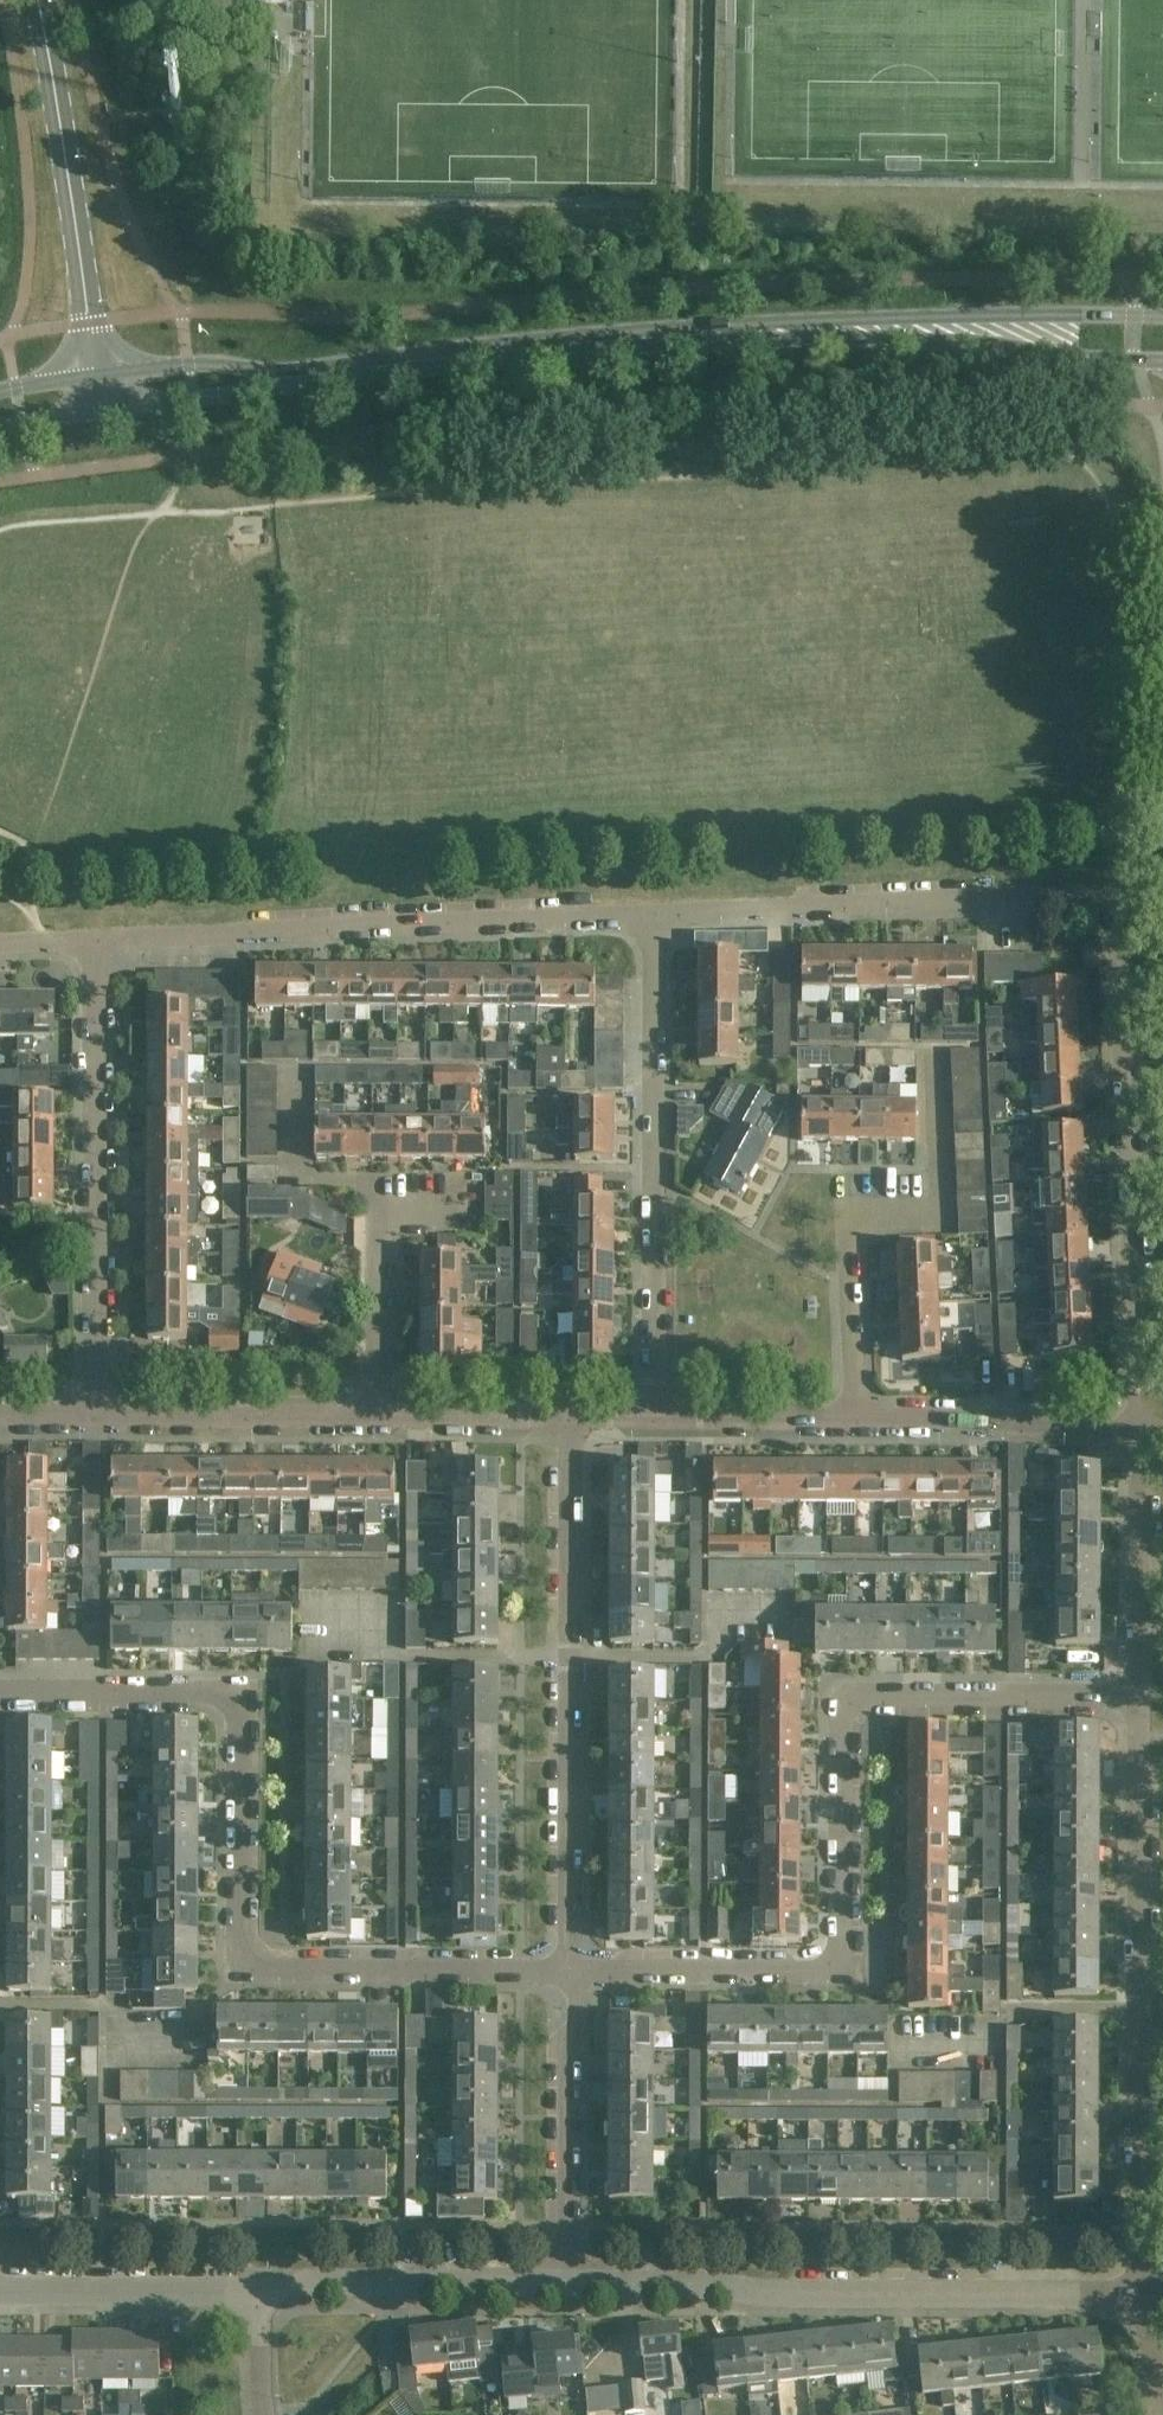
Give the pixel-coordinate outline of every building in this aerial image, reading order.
[(699,950),(699,979),(738,979),(738,951),(746,951),(746,933),(720,933),(720,950),(699,950)] [(943,951),(943,988),(944,988),(944,1006),(958,1006),(958,988),(971,988),(972,951),(972,944),(957,944),(957,951),(943,951)] [(830,988),(830,951),(802,951),(802,988),(830,988)] [(859,988),(859,951),(830,951),(830,988),(831,988),(831,1003),(845,1003),(845,988),(859,988)] [(859,988),(887,988),(887,951),(859,951),(859,988)] [(887,988),(887,1002),(915,1002),(915,988),(915,951),(887,951),(887,988)] [(943,951),(915,951),(915,988),(943,988),(943,951)] [(773,952),(773,979),(790,979),(790,952),(773,952)] [(999,984),(999,955),(984,955),(985,984),(999,984)] [(999,984),(1013,985),(1013,955),(999,955),(999,984)] [(1026,985),(1026,955),(1013,955),(1013,985),(1021,985),(1026,985)] [(1026,955),(1026,985),(1042,984),(1041,955),(1026,955)] [(285,1006),(285,968),(256,968),(256,1006),(285,1006)] [(285,1006),(313,1006),(313,969),(285,968),(285,1006)] [(341,1022),(341,969),(313,969),(313,1006),(326,1006),(326,1022),(341,1022)] [(369,969),(341,969),(341,1022),(357,1022),(357,1007),(369,1007),(369,969)] [(398,969),(369,969),(369,1007),(384,1007),(384,1025),(398,1025),(398,1007),(397,1007),(398,969)] [(397,1007),(398,1007),(425,1007),(426,969),(398,969),(397,1007)] [(454,969),(426,969),(425,1007),(441,1007),(440,1024),(453,1024),(454,969)] [(467,1007),(482,1007),(482,969),(454,969),(453,1024),(467,1024),(467,1007)] [(510,1025),(510,970),(482,969),(482,1007),(497,1007),(497,1025),(510,1025)] [(538,1008),(538,970),(510,970),(510,1025),(525,1025),(525,1008),(538,1008)] [(538,1008),(566,1008),(566,970),(538,970),(538,1008)] [(566,970),(566,1008),(594,1008),(594,1006),(594,992),(595,977),(595,970),(566,970)] [(154,1000),(169,1000),(169,972),(155,972),(154,1000)] [(184,1000),(183,972),(169,972),(169,1000),(184,1000)] [(196,1001),(198,1001),(198,972),(183,972),(184,1000),(196,1000),(196,1001)] [(212,1001),(212,972),(198,972),(198,1001),(212,1001)] [(226,1000),(226,972),(212,972),(212,1001),(224,1001),(224,1000),(226,1000)] [(226,972),(226,1000),(240,1000),(241,972),(226,972)] [(595,977),(594,992),(623,992),(623,977),(595,977)] [(738,979),(699,979),(699,1008),(737,1008),(737,994),(755,994),(755,979),(738,979)] [(790,1003),(790,979),(773,979),(772,1003),(790,1003)] [(1074,983),(1042,984),(1026,985),(1021,985),(1021,1002),(1036,1002),(1037,1028),(1076,1027),(1074,983)] [(623,1006),(623,992),(594,992),(594,1006),(623,1006)] [(18,1036),(19,1036),(19,995),(0,995),(0,1036),(18,1036)] [(18,1036),(18,1052),(34,1052),(34,1049),(34,1036),(51,1036),(55,1036),(55,996),(19,995),(19,1036),(18,1036)] [(196,1000),(184,1000),(169,1000),(154,1000),(150,1000),(150,1028),(188,1029),(188,1030),(193,1030),(194,1016),(196,1016),(196,1001),(196,1000)] [(224,1001),(224,1028),(240,1028),(240,1000),(226,1000),(224,1000),(224,1001)] [(623,1020),(623,1006),(594,1006),(594,1008),(594,1020),(623,1020)] [(737,1036),(737,1008),(699,1008),(699,1036),(737,1036)] [(984,1010),(986,1032),(1002,1031),(1001,1009),(984,1010)] [(773,1036),(790,1036),(790,1014),(773,1014),(773,1036)] [(594,1020),(594,1034),(623,1034),(623,1020),(594,1020)] [(808,1043),(831,1043),(830,1026),(808,1026),(808,1043)] [(853,1026),(830,1026),(831,1043),(853,1043),(853,1026)] [(865,1043),(887,1043),(887,1026),(865,1026),(865,1043)] [(887,1026),(887,1043),(909,1043),(909,1026),(887,1026)] [(921,1043),(942,1043),(943,1026),(921,1026),(921,1043)] [(966,1026),(943,1026),(942,1043),(966,1043),(966,1026)] [(1038,1057),(1077,1055),(1076,1027),(1037,1028),(1024,1028),(1025,1044),(1038,1044),(1038,1057)] [(188,1057),(188,1030),(188,1029),(150,1028),(150,1057),(188,1057)] [(224,1028),(224,1057),(240,1057),(240,1028),(224,1028)] [(1002,1031),(986,1032),(987,1055),(1004,1054),(1002,1031)] [(285,1044),(285,1061),(307,1061),(307,1044),(307,1033),(285,1033),(284,1044),(285,1044)] [(594,1034),(594,1048),(623,1047),(623,1034),(594,1034)] [(737,1036),(699,1036),(699,1065),(737,1065),(737,1036)] [(790,1059),(790,1036),(773,1036),(773,1059),(790,1059)] [(263,1061),(285,1061),(285,1044),(284,1044),(263,1044),(263,1061)] [(341,1061),(341,1045),(319,1044),(319,1061),(341,1061)] [(397,1061),(397,1045),(375,1044),(375,1061),(397,1061)] [(509,1045),(487,1044),(486,1061),(508,1062),(509,1045)] [(341,1045),(341,1061),(363,1061),(363,1045),(341,1045)] [(397,1045),(397,1061),(419,1062),(419,1045),(397,1045)] [(453,1062),(453,1045),(431,1045),(431,1062),(453,1062)] [(453,1045),(453,1062),(475,1062),(476,1045),(453,1045)] [(594,1048),(594,1061),(623,1061),(623,1047),(594,1048)] [(537,1090),(566,1090),(566,1074),(565,1074),(565,1048),(537,1048),(537,1090)] [(808,1067),(830,1067),(831,1051),(809,1050),(808,1067)] [(951,1051),(952,1066),(980,1065),(979,1050),(951,1051)] [(854,1051),(831,1051),(830,1067),(853,1067),(854,1051)] [(865,1068),(887,1068),(887,1051),(865,1051),(865,1068)] [(887,1051),(887,1068),(915,1069),(915,1052),(887,1051)] [(1038,1057),(1040,1084),(1040,1085),(1079,1083),(1077,1055),(1038,1057)] [(188,1085),(188,1057),(150,1057),(149,1085),(188,1085)] [(224,1057),(224,1085),(240,1085),(240,1057),(224,1057)] [(594,1061),(594,1075),(623,1075),(623,1061),(594,1061)] [(1021,1064),(987,1066),(987,1073),(988,1088),(1005,1087),(1005,1086),(1022,1085),(1021,1064)] [(952,1066),(952,1080),(981,1079),(980,1065),(952,1066)] [(48,1066),(17,1066),(17,1071),(19,1071),(19,1088),(48,1088),(48,1066)] [(248,1084),(277,1084),(277,1069),(248,1068),(248,1084)] [(315,1084),(345,1085),(345,1068),(315,1068),(315,1084)] [(345,1068),(345,1085),(373,1085),(373,1069),(345,1068)] [(373,1069),(373,1085),(401,1085),(401,1069),(373,1069)] [(401,1069),(401,1085),(422,1085),(422,1069),(401,1069)] [(457,1085),(457,1069),(434,1069),(434,1085),(456,1085),(457,1085)] [(480,1069),(457,1069),(457,1085),(456,1085),(456,1103),(457,1103),(456,1159),(485,1159),(485,1121),(470,1121),(470,1086),(480,1086),(480,1069)] [(0,1071),(0,1088),(19,1088),(19,1071),(17,1071),(0,1071)] [(531,1074),(508,1073),(508,1090),(531,1090),(531,1074)] [(566,1074),(566,1090),(586,1090),(586,1074),(566,1074)] [(623,1075),(594,1075),(594,1088),(623,1090),(623,1075)] [(952,1080),(953,1094),(981,1093),(981,1079),(952,1080)] [(729,1082),(727,1081),(710,1111),(733,1124),(705,1175),(739,1194),(769,1140),(767,1139),(783,1110),(768,1101),(770,1096),(749,1084),(729,1082)] [(1040,1085),(1040,1084),(1031,1084),(1032,1114),(1080,1112),(1079,1083),(1040,1085)] [(277,1084),(248,1084),(247,1099),(277,1099),(277,1084)] [(205,1085),(188,1085),(149,1085),(149,1113),(187,1113),(187,1100),(205,1100),(205,1085)] [(240,1108),(240,1085),(224,1085),(224,1108),(240,1108)] [(858,1140),(886,1141),(887,1086),(874,1086),(874,1102),(858,1102),(858,1140)] [(900,1086),(887,1086),(886,1141),(915,1141),(916,1103),(900,1102),(900,1086)] [(1005,1087),(988,1088),(989,1110),(989,1125),(1006,1124),(1006,1110),(1005,1087)] [(830,1102),(830,1140),(858,1140),(858,1102),(847,1102),(847,1092),(830,1092),(830,1102)] [(953,1094),(954,1108),(982,1107),(981,1093),(953,1094)] [(54,1124),(54,1095),(16,1095),(16,1110),(0,1110),(0,1124),(16,1125),(16,1124),(54,1124)] [(508,1130),(525,1130),(525,1108),(525,1102),(533,1102),(533,1096),(508,1096),(508,1108),(508,1130)] [(277,1099),(247,1099),(247,1113),(277,1114),(277,1099)] [(557,1130),(613,1131),(613,1102),(575,1101),(575,1116),(557,1116),(557,1130)] [(830,1140),(830,1102),(802,1101),(802,1140),(830,1140)] [(457,1103),(456,1103),(442,1103),(441,1113),(428,1113),(428,1121),(428,1159),(456,1159),(457,1103)] [(672,1135),(693,1136),(695,1106),(674,1105),(672,1135)] [(344,1120),(345,1120),(345,1106),(332,1106),(332,1120),(316,1120),(315,1158),(344,1158),(344,1120)] [(372,1121),(372,1158),(400,1159),(401,1106),(385,1106),(385,1121),(372,1121)] [(401,1106),(400,1159),(428,1159),(428,1121),(416,1121),(416,1106),(401,1106)] [(954,1108),(954,1122),(982,1121),(982,1107),(954,1108)] [(187,1113),(149,1113),(149,1141),(198,1141),(198,1142),(204,1142),(204,1127),(187,1127),(187,1113)] [(277,1114),(247,1113),(247,1128),(276,1128),(277,1114)] [(223,1141),(240,1141),(240,1120),(223,1120),(223,1141)] [(372,1121),(345,1120),(344,1120),(344,1158),(372,1158),(372,1121)] [(954,1122),(955,1137),(983,1135),(982,1121),(954,1122)] [(16,1125),(15,1152),(54,1152),(54,1124),(16,1124),(16,1125)] [(1025,1144),(1026,1158),(1082,1155),(1081,1127),(1042,1128),(1042,1143),(1025,1144)] [(276,1128),(247,1128),(247,1143),(276,1143),(276,1128)] [(525,1130),(508,1130),(508,1163),(533,1163),(533,1151),(525,1151),(525,1130)] [(613,1160),(613,1131),(557,1130),(557,1146),(575,1146),(575,1159),(613,1160)] [(955,1137),(955,1151),(984,1149),(983,1135),(955,1137)] [(991,1160),(1008,1159),(1008,1137),(991,1137),(991,1160)] [(198,1170),(198,1142),(198,1141),(149,1141),(149,1169),(198,1170)] [(240,1141),(223,1141),(223,1165),(240,1165),(240,1141)] [(276,1143),(247,1143),(247,1158),(276,1158),(276,1143)] [(955,1151),(956,1165),(984,1163),(984,1149),(955,1151)] [(15,1180),(54,1180),(54,1152),(15,1152),(0,1152),(0,1180),(15,1180)] [(1044,1186),(1083,1184),(1082,1155),(1026,1158),(1027,1171),(1044,1170),(1044,1186)] [(1009,1182),(1008,1159),(991,1160),(992,1182),(1009,1182)] [(956,1165),(957,1179),(985,1178),(984,1163),(956,1165)] [(277,1168),(276,1168),(247,1168),(247,1184),(277,1184),(277,1168)] [(149,1169),(149,1197),(187,1198),(187,1197),(198,1197),(198,1170),(149,1169)] [(485,1204),(513,1205),(513,1173),(495,1173),(495,1188),(485,1188),(485,1204)] [(521,1174),(520,1227),(538,1227),(538,1174),(521,1174)] [(223,1177),(223,1198),(240,1198),(240,1177),(223,1177)] [(575,1227),(613,1227),(614,1199),(603,1198),(603,1178),(575,1178),(575,1211),(551,1211),(551,1226),(575,1226),(575,1227)] [(957,1179),(957,1193),(985,1192),(985,1178),(957,1179)] [(15,1180),(0,1180),(0,1196),(15,1196),(15,1208),(54,1208),(54,1180),(15,1180)] [(1040,1201),(1032,1201),(1033,1215),(1085,1212),(1084,1202),(1092,1201),(1091,1184),(1083,1184),(1044,1186),(1040,1186),(1040,1201)] [(247,1190),(248,1220),(291,1220),(291,1218),(291,1190),(276,1190),(247,1190)] [(957,1193),(958,1207),(986,1206),(985,1192),(957,1193)] [(197,1226),(198,1197),(187,1197),(187,1198),(149,1197),(148,1226),(187,1226),(197,1226)] [(240,1221),(240,1198),(223,1198),(223,1221),(240,1221)] [(513,1205),(485,1204),(485,1221),(512,1221),(513,1205)] [(958,1207),(958,1221),(987,1220),(986,1206),(958,1207)] [(1086,1240),(1085,1212),(1033,1215),(1033,1225),(1046,1224),(1047,1242),(1086,1240)] [(1011,1215),(994,1216),(995,1238),(1012,1238),(1011,1215)] [(987,1234),(987,1220),(958,1221),(959,1236),(987,1234)] [(187,1226),(148,1226),(148,1254),(198,1254),(200,1254),(200,1241),(187,1241),(187,1226)] [(538,1227),(520,1227),(520,1255),(538,1255),(538,1227)] [(613,1255),(613,1227),(575,1227),(575,1255),(613,1255)] [(223,1254),(240,1254),(240,1233),(223,1232),(223,1254)] [(1047,1242),(1034,1242),(1035,1271),(1048,1270),(1087,1268),(1086,1240),(1047,1242)] [(897,1249),(898,1277),(952,1274),(951,1259),(935,1260),(934,1247),(897,1249)] [(995,1250),(997,1272),(1013,1272),(1012,1249),(995,1250)] [(421,1254),(421,1283),(476,1283),(496,1283),(496,1284),(513,1284),(513,1250),(496,1250),(496,1267),(460,1267),(460,1254),(421,1254)] [(972,1273),(989,1273),(988,1251),(971,1251),(972,1273)] [(148,1254),(148,1282),(186,1282),(186,1268),(198,1268),(198,1254),(148,1254)] [(239,1277),(240,1254),(223,1254),(222,1277),(239,1277)] [(538,1255),(520,1255),(520,1283),(538,1283),(538,1255)] [(613,1284),(613,1255),(575,1255),(575,1268),(564,1268),(564,1282),(564,1283),(613,1284)] [(1088,1296),(1087,1268),(1048,1270),(1049,1297),(1088,1296)] [(332,1284),(296,1271),(293,1281),(276,1275),(265,1310),(283,1316),(288,1304),(321,1316),(332,1284)] [(1013,1272),(997,1272),(998,1294),(1014,1294),(1013,1272)] [(990,1295),(989,1273),(972,1273),(973,1296),(990,1295)] [(898,1277),(899,1304),(937,1303),(936,1289),(953,1288),(952,1274),(898,1277)] [(186,1282),(148,1282),(148,1310),(186,1310),(186,1282)] [(574,1311),(613,1312),(613,1284),(564,1283),(564,1282),(556,1282),(556,1295),(574,1295),(574,1311)] [(417,1300),(417,1308),(420,1311),(421,1311),(459,1311),(459,1296),(476,1296),(476,1283),(421,1283),(421,1298),(420,1298),(417,1300)] [(538,1305),(538,1283),(520,1283),(520,1306),(538,1305)] [(513,1306),(513,1284),(496,1284),(496,1306),(513,1306)] [(223,1289),(223,1310),(239,1311),(240,1289),(223,1289)] [(1089,1324),(1088,1296),(1049,1297),(1050,1311),(1033,1312),(1034,1326),(1050,1325),(1050,1326),(1089,1324)] [(938,1329),(937,1303),(899,1304),(900,1333),(938,1331),(938,1329)] [(975,1332),(992,1332),(991,1306),(974,1307),(975,1332)] [(998,1306),(999,1332),(1017,1331),(1016,1306),(998,1306)] [(496,1340),(513,1340),(513,1309),(496,1309),(496,1340)] [(8,1329),(0,1310),(0,1332),(8,1329)] [(148,1310),(148,1339),(186,1339),(186,1324),(200,1324),(200,1310),(186,1310),(148,1310)] [(239,1334),(239,1311),(223,1310),(223,1329),(210,1329),(210,1351),(238,1351),(238,1334),(239,1334)] [(459,1311),(421,1311),(421,1339),(482,1340),(482,1324),(459,1324),(459,1311)] [(613,1312),(574,1311),(574,1339),(612,1340),(613,1312)] [(521,1317),(520,1339),(538,1339),(538,1318),(521,1317)] [(1089,1324),(1050,1326),(1052,1355),(1091,1353),(1089,1324)] [(954,1329),(938,1329),(938,1331),(900,1333),(901,1362),(939,1360),(939,1359),(955,1358),(954,1329)] [(1017,1356),(1017,1331),(999,1332),(1000,1357),(1017,1356)] [(993,1357),(992,1332),(975,1332),(975,1358),(993,1357)] [(48,1338),(5,1338),(5,1363),(48,1363),(48,1338)] [(482,1340),(421,1339),(421,1368),(459,1368),(459,1354),(482,1355),(482,1340)] [(538,1368),(538,1339),(520,1339),(520,1368),(538,1368)] [(560,1341),(560,1378),(598,1378),(598,1368),(612,1369),(612,1340),(574,1339),(574,1341),(560,1341)] [(513,1340),(496,1340),(496,1368),(513,1368),(513,1340)] [(83,1442),(82,1489),(100,1489),(100,1462),(101,1443),(83,1442)] [(9,1460),(8,1489),(48,1489),(48,1490),(66,1490),(66,1474),(48,1474),(48,1460),(9,1460)] [(141,1537),(141,1500),(141,1462),(112,1462),(112,1500),(126,1500),(126,1537),(107,1537),(107,1553),(141,1554),(141,1537)] [(141,1500),(169,1500),(169,1462),(141,1462),(141,1500)] [(169,1462),(169,1500),(183,1500),(183,1517),(197,1517),(197,1462),(169,1462)] [(224,1462),(197,1462),(197,1517),(210,1517),(211,1500),(224,1500),(224,1462)] [(253,1462),(224,1462),(224,1500),(240,1500),(240,1516),(254,1517),(254,1501),(253,1501),(253,1462)] [(253,1462),(253,1501),(254,1501),(254,1517),(269,1517),(269,1501),(281,1501),(281,1462),(253,1462)] [(309,1463),(281,1462),(281,1501),(309,1501),(309,1463)] [(309,1501),(337,1501),(337,1463),(309,1463),(309,1501)] [(365,1511),(365,1463),(337,1463),(337,1501),(337,1513),(354,1513),(354,1511),(365,1511)] [(365,1463),(365,1511),(365,1525),(382,1525),(382,1501),(394,1501),(394,1463),(365,1463)] [(407,1494),(418,1494),(418,1493),(426,1493),(425,1464),(407,1463),(407,1494)] [(454,1494),(498,1494),(498,1463),(454,1463),(454,1494)] [(611,1463),(611,1494),(654,1494),(654,1477),(672,1477),(672,1464),(611,1463)] [(686,1495),(690,1494),(701,1494),(701,1464),(686,1464),(686,1495)] [(709,1468),(709,1501),(713,1501),(713,1502),(742,1503),(742,1464),(713,1464),(713,1468),(709,1468)] [(742,1464),(742,1503),(753,1503),(753,1511),(770,1511),(770,1503),(770,1464),(742,1464)] [(798,1503),(798,1464),(770,1464),(770,1503),(798,1503)] [(826,1503),(826,1464),(798,1464),(798,1503),(826,1503)] [(854,1503),(854,1464),(826,1464),(826,1503),(854,1503)] [(882,1503),(882,1464),(854,1464),(854,1503),(882,1503)] [(911,1464),(882,1464),(882,1503),(899,1503),(899,1519),(912,1519),(912,1503),(910,1503),(911,1464)] [(939,1503),(939,1465),(911,1464),(910,1503),(912,1503),(939,1503)] [(1008,1464),(1008,1495),(1021,1495),(1021,1496),(1026,1496),(1026,1464),(1008,1464)] [(939,1465),(939,1503),(967,1503),(967,1465),(939,1465)] [(967,1503),(967,1511),(996,1511),(996,1503),(996,1465),(967,1465),(967,1503)] [(1055,1496),(1099,1496),(1099,1465),(1055,1465),(1055,1496)] [(48,1518),(48,1490),(48,1489),(8,1489),(8,1517),(48,1518)] [(100,1489),(82,1489),(82,1518),(100,1518),(100,1489)] [(407,1523),(418,1523),(418,1494),(407,1494),(407,1523)] [(454,1523),(498,1523),(498,1494),(454,1494),(454,1523)] [(611,1524),(654,1524),(654,1494),(611,1494),(611,1524)] [(690,1524),(701,1524),(701,1494),(690,1494),(690,1524)] [(1020,1525),(1021,1496),(1021,1495),(1008,1495),(1008,1525),(1020,1525)] [(1099,1496),(1055,1496),(1055,1526),(1099,1526),(1099,1496)] [(47,1546),(48,1518),(8,1517),(8,1545),(47,1546)] [(100,1518),(82,1518),(82,1546),(100,1546),(100,1518)] [(406,1553),(418,1553),(418,1523),(407,1523),(406,1553)] [(454,1553),(498,1554),(498,1523),(454,1523),(454,1541),(442,1541),(442,1553),(454,1553)] [(611,1554),(654,1554),(654,1524),(611,1524),(611,1554)] [(690,1554),(701,1554),(701,1524),(690,1524),(690,1554)] [(1020,1555),(1020,1525),(1008,1525),(1008,1555),(1020,1555)] [(1099,1526),(1055,1526),(1055,1555),(1099,1555),(1099,1526)] [(967,1539),(967,1556),(989,1557),(1000,1557),(1000,1534),(967,1534),(967,1539)] [(141,1554),(169,1554),(169,1537),(141,1537),(141,1554)] [(169,1537),(169,1554),(197,1554),(197,1537),(169,1537)] [(197,1537),(197,1554),(219,1554),(219,1537),(197,1537)] [(230,1553),(253,1554),(253,1537),(230,1537),(230,1553)] [(275,1537),(253,1537),(253,1554),(275,1554),(275,1537)] [(286,1554),(309,1554),(309,1537),(287,1537),(286,1554)] [(309,1537),(309,1554),(331,1555),(332,1537),(309,1537)] [(343,1555),(365,1555),(365,1538),(343,1538),(343,1555)] [(365,1538),(365,1555),(388,1555),(388,1538),(365,1538)] [(741,1555),(741,1538),(709,1538),(708,1555),(741,1555)] [(741,1538),(741,1555),(770,1555),(770,1538),(741,1538)] [(776,1556),(798,1556),(798,1539),(776,1539),(776,1556)] [(821,1539),(798,1539),(798,1556),(820,1556),(821,1539)] [(854,1556),(854,1539),(832,1539),(832,1555),(854,1556)] [(854,1539),(854,1556),(877,1556),(877,1539),(854,1539)] [(888,1556),(910,1556),(910,1539),(888,1539),(888,1556)] [(910,1539),(910,1556),(933,1556),(933,1539),(910,1539)] [(944,1556),(966,1556),(967,1539),(944,1539),(944,1556)] [(47,1546),(8,1545),(8,1573),(47,1574),(47,1559),(63,1559),(63,1545),(47,1546)] [(100,1546),(82,1546),(82,1574),(100,1574),(100,1546)] [(418,1582),(418,1553),(406,1553),(406,1582),(418,1582)] [(498,1583),(498,1554),(454,1553),(454,1572),(442,1572),(442,1583),(454,1583),(498,1583)] [(611,1583),(654,1583),(654,1554),(611,1554),(611,1583)] [(690,1584),(701,1584),(701,1554),(690,1554),(690,1584)] [(1008,1586),(1020,1586),(1020,1555),(1008,1555),(1008,1586)] [(1099,1555),(1055,1555),(1055,1585),(1099,1585),(1099,1555)] [(112,1573),(141,1573),(141,1561),(112,1561),(112,1573)] [(141,1561),(141,1573),(171,1573),(171,1561),(141,1561)] [(201,1573),(201,1561),(171,1561),(171,1573),(201,1573)] [(230,1561),(201,1561),(201,1573),(230,1573),(230,1561)] [(261,1573),(261,1561),(230,1561),(230,1573),(261,1573)] [(299,1562),(261,1561),(261,1573),(299,1574),(299,1562)] [(314,1589),(314,1562),(300,1562),(299,1589),(314,1589)] [(314,1562),(314,1589),(328,1589),(328,1562),(314,1562)] [(342,1589),(342,1562),(328,1562),(328,1589),(342,1589)] [(356,1590),(356,1562),(342,1562),(342,1589),(356,1590)] [(370,1590),(370,1562),(356,1562),(356,1590),(370,1590)] [(384,1590),(384,1562),(370,1562),(370,1590),(384,1590)] [(399,1562),(384,1562),(384,1590),(398,1590),(399,1562)] [(723,1591),(723,1563),(709,1563),(709,1591),(723,1591)] [(737,1591),(737,1563),(723,1563),(723,1591),(737,1591)] [(751,1591),(751,1563),(737,1563),(737,1591),(751,1591)] [(765,1591),(765,1563),(751,1563),(751,1591),(765,1591)] [(779,1591),(779,1563),(765,1563),(765,1591),(779,1591)] [(794,1574),(794,1563),(779,1563),(779,1591),(794,1591),(794,1574)] [(816,1563),(816,1574),(846,1575),(846,1563),(816,1563)] [(846,1575),(875,1575),(875,1563),(846,1563),(846,1575)] [(875,1575),(905,1575),(905,1563),(875,1563),(875,1575)] [(905,1575),(935,1575),(934,1564),(905,1563),(905,1575)] [(935,1575),(965,1575),(965,1564),(934,1564),(935,1575)] [(965,1564),(965,1575),(996,1575),(996,1564),(965,1564)] [(47,1602),(47,1574),(8,1573),(8,1602),(47,1602)] [(100,1574),(82,1574),(82,1602),(100,1602),(100,1574)] [(418,1612),(418,1582),(406,1582),(406,1612),(418,1612)] [(498,1613),(498,1583),(454,1583),(454,1612),(454,1613),(498,1613)] [(611,1583),(611,1613),(654,1613),(654,1583),(611,1583)] [(690,1613),(701,1613),(701,1584),(690,1584),(690,1613)] [(1099,1585),(1055,1585),(1055,1615),(1099,1615),(1099,1585)] [(1008,1614),(1020,1614),(1020,1586),(1008,1586),(1008,1614)] [(965,1591),(965,1611),(965,1653),(996,1653),(996,1611),(979,1611),(979,1591),(965,1591)] [(261,1608),(261,1650),(291,1650),(291,1608),(275,1608),(275,1595),(262,1595),(262,1608),(261,1608)] [(16,1630),(31,1630),(47,1630),(47,1615),(59,1615),(59,1602),(47,1602),(8,1602),(8,1616),(4,1617),(4,1629),(8,1630),(16,1630)] [(82,1632),(83,1632),(99,1632),(100,1602),(82,1602),(82,1632)] [(845,1611),(845,1653),(875,1653),(875,1611),(859,1611),(859,1603),(845,1603),(845,1611)] [(141,1649),(141,1607),(110,1607),(110,1649),(141,1649)] [(171,1650),(171,1607),(141,1607),(141,1649),(171,1650)] [(200,1608),(171,1607),(171,1650),(200,1650),(200,1608)] [(200,1650),(230,1650),(230,1608),(200,1608),(200,1650)] [(261,1650),(261,1608),(230,1608),(230,1650),(261,1650)] [(845,1653),(845,1611),(815,1611),(815,1653),(845,1653)] [(905,1611),(875,1611),(875,1653),(905,1653),(905,1611)] [(935,1611),(905,1611),(905,1653),(935,1653),(935,1611)] [(965,1611),(935,1611),(935,1653),(965,1653),(965,1611)] [(406,1612),(406,1631),(425,1631),(425,1613),(418,1613),(418,1612),(406,1612)] [(454,1613),(454,1643),(498,1643),(498,1613),(454,1613)] [(611,1613),(611,1644),(653,1644),(653,1627),(654,1625),(664,1625),(664,1613),(654,1613),(611,1613)] [(701,1613),(690,1613),(690,1614),(674,1614),(674,1629),(690,1629),(691,1644),(701,1645),(701,1613)] [(1020,1614),(1008,1614),(1008,1645),(1025,1645),(1025,1615),(1020,1615),(1020,1614)] [(1099,1615),(1055,1615),(1055,1669),(1086,1669),(1086,1646),(1099,1646),(1099,1615)] [(31,1661),(31,1630),(16,1630),(16,1661),(31,1661)] [(47,1630),(31,1630),(31,1661),(50,1660),(50,1630),(47,1630)] [(50,1630),(50,1660),(66,1660),(66,1631),(50,1630)] [(66,1631),(66,1660),(83,1660),(83,1632),(82,1632),(66,1631)] [(99,1632),(83,1632),(83,1660),(99,1660),(99,1632)] [(762,1687),(800,1687),(800,1658),(787,1658),(787,1644),(742,1644),(742,1659),(762,1659),(762,1687)] [(307,1668),(307,1699),(349,1699),(349,1682),(361,1682),(361,1665),(349,1665),(350,1668),(307,1668)] [(387,1699),(399,1699),(399,1665),(387,1665),(387,1699)] [(709,1687),(725,1687),(725,1665),(708,1665),(709,1687)] [(454,1699),(497,1699),(497,1669),(454,1669),(454,1699)] [(610,1700),(653,1700),(653,1669),(610,1669),(610,1700)] [(406,1699),(417,1699),(417,1670),(406,1670),(406,1699)] [(690,1700),(701,1700),(701,1671),(690,1671),(690,1700)] [(726,1710),(725,1687),(709,1687),(709,1710),(726,1710)] [(800,1687),(762,1687),(762,1715),(800,1715),(800,1687)] [(307,1699),(307,1728),(349,1728),(349,1699),(307,1699)] [(387,1729),(399,1729),(399,1699),(387,1699),(387,1729)] [(406,1699),(406,1729),(417,1729),(417,1699),(406,1699)] [(454,1729),(497,1729),(497,1699),(454,1699),(454,1729)] [(610,1730),(653,1730),(653,1700),(610,1700),(610,1730)] [(690,1730),(701,1730),(701,1700),(690,1700),(690,1730)] [(748,1731),(748,1743),(762,1743),(800,1743),(800,1715),(762,1715),(762,1731),(748,1731)] [(9,1721),(9,1752),(52,1752),(52,1733),(67,1733),(67,1721),(9,1721)] [(156,1752),(199,1752),(199,1721),(156,1721),(156,1752)] [(708,1743),(726,1743),(726,1722),(709,1721),(708,1743)] [(79,1722),(80,1752),(99,1752),(99,1722),(79,1722)] [(106,1722),(106,1752),(118,1752),(118,1753),(127,1753),(128,1723),(106,1722)] [(947,1753),(947,1755),(983,1755),(983,1754),(1000,1754),(1000,1726),(983,1726),(983,1741),(948,1741),(948,1725),(910,1724),(909,1753),(947,1753)] [(1056,1725),(1055,1756),(1098,1756),(1098,1725),(1056,1725)] [(1008,1726),(1008,1756),(1019,1756),(1019,1757),(1024,1757),(1024,1727),(1008,1726)] [(349,1728),(307,1728),(307,1759),(349,1759),(349,1728)] [(387,1759),(398,1759),(399,1729),(387,1729),(387,1759)] [(417,1729),(406,1729),(406,1759),(417,1759),(417,1729)] [(454,1760),(497,1760),(497,1729),(454,1729),(454,1760)] [(610,1760),(653,1760),(653,1730),(610,1730),(610,1760)] [(690,1760),(701,1760),(701,1730),(690,1730),(690,1760)] [(725,1766),(726,1743),(708,1743),(708,1766),(725,1766)] [(761,1771),(800,1771),(800,1743),(761,1743),(761,1771)] [(9,1781),(52,1781),(52,1752),(9,1752),(9,1781)] [(99,1781),(99,1752),(80,1752),(80,1783),(88,1783),(88,1781),(99,1781)] [(118,1781),(118,1753),(118,1752),(106,1752),(106,1781),(118,1781)] [(199,1782),(199,1752),(156,1752),(156,1782),(199,1782)] [(909,1753),(909,1782),(947,1782),(947,1755),(947,1753),(909,1753)] [(1000,1777),(1000,1754),(983,1754),(983,1755),(982,1777),(1000,1777)] [(1019,1786),(1019,1757),(1019,1756),(1008,1756),(1008,1786),(1019,1786)] [(1055,1756),(1055,1786),(1098,1786),(1098,1756),(1055,1756)] [(349,1759),(307,1759),(307,1789),(349,1789),(349,1759)] [(387,1789),(398,1789),(398,1759),(387,1759),(387,1789)] [(417,1759),(406,1759),(406,1789),(417,1789),(417,1759)] [(446,1789),(446,1790),(454,1790),(454,1789),(497,1789),(497,1760),(454,1760),(454,1778),(446,1778),(446,1789)] [(610,1790),(653,1790),(653,1760),(610,1760),(610,1790)] [(690,1760),(689,1790),(701,1790),(701,1760),(690,1760)] [(800,1771),(761,1771),(761,1799),(800,1800),(800,1771)] [(708,1799),(725,1799),(726,1778),(709,1778),(708,1799)] [(9,1811),(52,1811),(52,1781),(9,1781),(9,1811)] [(88,1812),(99,1812),(99,1781),(88,1781),(88,1783),(88,1812)] [(106,1812),(118,1812),(118,1781),(106,1781),(106,1812)] [(156,1812),(199,1812),(199,1782),(156,1782),(156,1812)] [(947,1782),(909,1782),(909,1809),(947,1809),(947,1782)] [(1008,1816),(1019,1816),(1019,1786),(1008,1786),(1008,1816)] [(1098,1786),(1055,1786),(1055,1816),(1098,1816),(1098,1786)] [(349,1789),(307,1789),(307,1819),(349,1819),(349,1789)] [(387,1819),(398,1819),(398,1789),(387,1789),(387,1819)] [(417,1789),(406,1789),(406,1819),(417,1819),(417,1789)] [(454,1819),(497,1820),(497,1789),(454,1789),(454,1790),(454,1819)] [(983,1809),(1000,1809),(1000,1789),(983,1789),(983,1809)] [(610,1820),(653,1820),(653,1790),(610,1790),(610,1820)] [(701,1790),(689,1790),(689,1820),(700,1820),(701,1790)] [(725,1799),(708,1799),(708,1822),(725,1823),(725,1799)] [(800,1800),(761,1799),(761,1828),(800,1828),(800,1800)] [(947,1809),(909,1809),(909,1837),(947,1837),(947,1809)] [(1000,1809),(983,1809),(983,1837),(1000,1837),(1000,1809)] [(9,1841),(52,1841),(52,1811),(9,1811),(9,1841)] [(88,1841),(99,1841),(99,1812),(88,1812),(88,1841)] [(118,1841),(118,1812),(106,1812),(106,1841),(118,1841)] [(198,1841),(199,1812),(156,1812),(156,1841),(198,1841)] [(1008,1846),(1018,1846),(1019,1816),(1008,1816),(1008,1846)] [(1098,1816),(1055,1816),(1055,1846),(1098,1846),(1098,1816)] [(349,1819),(307,1819),(307,1849),(349,1849),(349,1819)] [(387,1849),(398,1849),(398,1819),(387,1819),(387,1849)] [(417,1819),(406,1819),(406,1849),(417,1849),(417,1819)] [(454,1849),(497,1849),(497,1820),(454,1819),(454,1849)] [(610,1850),(653,1850),(653,1820),(610,1820),(610,1850)] [(700,1820),(689,1820),(689,1850),(700,1850),(700,1820)] [(800,1856),(800,1828),(761,1828),(761,1842),(744,1842),(744,1857),(761,1857),(761,1856),(800,1856)] [(708,1834),(708,1856),(726,1856),(726,1834),(708,1834)] [(947,1837),(909,1837),(909,1866),(947,1866),(947,1837)] [(983,1866),(999,1866),(1000,1837),(983,1837),(983,1866)] [(8,1871),(52,1871),(52,1841),(9,1841),(8,1871)] [(99,1871),(99,1841),(88,1841),(88,1871),(99,1871)] [(106,1871),(118,1872),(118,1841),(106,1841),(106,1871)] [(156,1872),(198,1872),(198,1841),(156,1841),(156,1872)] [(1007,1875),(1018,1875),(1018,1846),(1008,1846),(1007,1875)] [(1098,1846),(1055,1846),(1055,1876),(1098,1876),(1098,1846)] [(349,1849),(307,1849),(307,1879),(349,1879),(349,1849)] [(387,1879),(398,1879),(398,1849),(387,1849),(387,1879)] [(417,1849),(406,1849),(406,1879),(417,1879),(417,1849)] [(453,1879),(497,1879),(497,1849),(454,1849),(453,1879)] [(610,1880),(653,1880),(653,1850),(610,1850),(610,1880)] [(700,1850),(689,1850),(689,1880),(700,1880),(700,1850)] [(708,1876),(708,1878),(725,1878),(725,1867),(726,1856),(708,1856),(708,1876)] [(744,1857),(744,1884),(761,1884),(800,1884),(800,1856),(761,1856),(761,1857),(744,1857)] [(947,1866),(909,1866),(909,1893),(947,1894),(947,1866)] [(999,1890),(999,1866),(983,1866),(983,1889),(999,1890)] [(8,1901),(52,1901),(52,1871),(8,1871),(8,1901)] [(88,1901),(99,1901),(99,1871),(88,1871),(88,1901)] [(106,1901),(118,1901),(118,1872),(106,1871),(106,1901)] [(156,1901),(198,1901),(198,1872),(156,1872),(156,1901)] [(1007,1905),(1018,1905),(1018,1875),(1007,1875),(1007,1905)] [(1098,1876),(1055,1876),(1055,1906),(1098,1906),(1098,1876)] [(349,1879),(307,1879),(307,1908),(349,1908),(349,1879)] [(387,1908),(398,1908),(398,1879),(387,1879),(387,1908)] [(417,1879),(406,1879),(406,1908),(417,1908),(417,1879)] [(453,1908),(497,1908),(497,1879),(453,1879),(453,1908)] [(610,1909),(653,1910),(653,1880),(610,1880),(610,1909)] [(700,1880),(689,1880),(689,1910),(700,1910),(700,1880)] [(708,1883),(708,1912),(725,1912),(725,1883),(708,1883)] [(800,1884),(761,1884),(761,1912),(800,1912),(800,1884)] [(947,1894),(909,1893),(908,1923),(947,1923),(947,1922),(963,1923),(963,1909),(947,1909),(947,1894)] [(8,1901),(8,1930),(52,1930),(61,1930),(61,1913),(52,1913),(52,1901),(8,1901)] [(88,1931),(99,1931),(99,1901),(88,1901),(88,1931)] [(106,1931),(117,1931),(118,1901),(106,1901),(106,1931)] [(198,1931),(198,1901),(156,1901),(156,1919),(136,1919),(136,1932),(156,1932),(156,1931),(198,1931)] [(983,1901),(983,1923),(999,1923),(1000,1901),(983,1901)] [(1007,1905),(1007,1935),(1018,1935),(1018,1905),(1007,1905)] [(1098,1906),(1055,1906),(1055,1935),(1098,1936),(1098,1906)] [(307,1908),(307,1939),(349,1939),(349,1922),(363,1922),(363,1909),(349,1909),(349,1908),(307,1908)] [(398,1908),(387,1908),(387,1940),(398,1940),(398,1908)] [(417,1940),(417,1908),(406,1908),(406,1940),(417,1940)] [(497,1910),(497,1908),(453,1908),(453,1926),(446,1926),(446,1939),(497,1940),(497,1926),(501,1926),(501,1910),(497,1910)] [(653,1910),(610,1909),(610,1940),(653,1940),(653,1910)] [(700,1941),(700,1910),(689,1910),(689,1941),(700,1941)] [(725,1941),(725,1912),(708,1912),(708,1941),(725,1941)] [(800,1912),(761,1912),(761,1941),(800,1941),(800,1912)] [(908,1923),(908,1950),(947,1950),(947,1937),(963,1937),(963,1923),(947,1922),(947,1923),(908,1923)] [(999,1923),(983,1923),(983,1945),(999,1945),(999,1923)] [(8,1961),(52,1961),(52,1930),(8,1930),(8,1961)] [(99,1961),(99,1931),(88,1931),(88,1961),(99,1961)] [(106,1961),(117,1961),(117,1931),(106,1931),(106,1961)] [(155,1961),(198,1961),(198,1931),(156,1931),(156,1932),(155,1961)] [(1007,1965),(1018,1965),(1018,1935),(1007,1935),(1007,1965)] [(1041,1953),(1041,1965),(1055,1965),(1098,1965),(1098,1936),(1055,1935),(1055,1953),(1041,1953)] [(947,1950),(908,1950),(908,1978),(964,1978),(964,1967),(947,1967),(947,1950)] [(982,1978),(999,1978),(999,1957),(983,1957),(982,1978)] [(52,1961),(8,1961),(8,1992),(52,1992),(52,1961)] [(99,1992),(99,1961),(88,1961),(88,1992),(99,1992)] [(117,1961),(106,1961),(106,1995),(125,1995),(125,1961),(117,1961)] [(143,1961),(142,1992),(155,1993),(155,1997),(155,2009),(186,2009),(186,1997),(186,1993),(198,1993),(198,1961),(155,1961),(143,1961)] [(1022,1965),(1018,1965),(1007,1965),(1007,2000),(1023,2000),(1022,1965)] [(1098,1965),(1055,1965),(1055,1996),(1098,1996),(1098,1965)] [(964,1978),(908,1978),(908,2007),(946,2007),(946,1992),(982,1992),(983,2014),(999,2014),(999,1978),(982,1978),(964,1978)] [(440,2017),(441,1990),(423,1990),(423,2017),(440,2017)] [(248,2052),(248,2009),(218,2009),(218,2021),(211,2021),(210,2052),(210,2060),(220,2060),(219,2052),(248,2052)] [(278,2052),(278,2010),(248,2009),(248,2052),(278,2052)] [(609,2017),(609,2049),(652,2049),(652,2034),(685,2034),(685,2051),(688,2051),(688,2049),(700,2049),(700,2012),(685,2012),(685,2019),(652,2019),(652,2018),(637,2017),(637,2009),(610,2009),(610,2017),(609,2017)] [(308,2010),(278,2010),(278,2052),(307,2052),(308,2010)] [(337,2052),(337,2010),(308,2010),(307,2052),(337,2052)] [(367,2052),(367,2010),(337,2010),(337,2052),(367,2052)] [(367,2010),(367,2052),(398,2052),(399,2010),(367,2010)] [(707,2053),(739,2053),(739,2011),(707,2011),(707,2053)] [(769,2054),(769,2011),(739,2011),(739,2053),(769,2054)] [(799,2054),(799,2012),(769,2011),(769,2054),(785,2054),(785,2066),(798,2066),(798,2054),(799,2054)] [(799,2054),(828,2054),(828,2012),(799,2012),(799,2054)] [(858,2054),(858,2012),(828,2012),(828,2054),(858,2054)] [(889,2012),(858,2012),(858,2054),(889,2054),(889,2012)] [(8,2017),(8,2048),(51,2048),(51,2030),(64,2030),(64,2013),(51,2013),(51,2017),(8,2017)] [(418,2049),(418,2050),(424,2050),(424,2017),(406,2017),(406,2049),(418,2049)] [(87,2018),(87,2048),(99,2048),(99,2018),(87,2018)] [(454,2049),(497,2049),(497,2019),(454,2018),(454,2049)] [(1055,2050),(1098,2051),(1098,2020),(1055,2020),(1055,2050)] [(1007,2050),(1020,2050),(1020,2027),(1007,2027),(1007,2050)] [(8,2078),(51,2078),(51,2048),(8,2048),(8,2078)] [(99,2078),(99,2048),(87,2048),(81,2048),(81,2078),(87,2078),(99,2078)] [(417,2079),(418,2050),(418,2049),(406,2049),(405,2079),(417,2079)] [(454,2049),(454,2079),(497,2079),(497,2049),(454,2049)] [(652,2079),(652,2049),(609,2049),(609,2079),(652,2079)] [(688,2079),(700,2079),(700,2049),(688,2049),(688,2051),(688,2079)] [(1020,2050),(1007,2050),(1007,2080),(1018,2080),(1018,2052),(1020,2052),(1020,2050)] [(1055,2050),(1055,2080),(1098,2081),(1098,2051),(1055,2050)] [(120,2100),(135,2100),(135,2072),(120,2072),(120,2100)] [(135,2072),(135,2100),(149,2101),(149,2072),(135,2072)] [(149,2072),(149,2101),(163,2101),(163,2072),(149,2072)] [(177,2101),(177,2072),(163,2072),(163,2101),(177,2101)] [(191,2101),(192,2072),(177,2072),(177,2101),(191,2101)] [(192,2072),(191,2101),(206,2101),(206,2072),(192,2072)] [(899,2102),(913,2102),(914,2073),(899,2073),(899,2102)] [(914,2073),(913,2102),(927,2102),(928,2073),(914,2073)] [(927,2102),(940,2103),(941,2103),(942,2073),(928,2073),(927,2102)] [(940,2103),(941,2110),(955,2111),(956,2074),(942,2073),(941,2103),(940,2103)] [(955,2111),(959,2111),(970,2111),(971,2074),(956,2074),(955,2111)] [(996,2074),(980,2074),(980,2103),(996,2103),(996,2074)] [(51,2107),(51,2078),(8,2078),(8,2107),(51,2107)] [(87,2107),(99,2107),(99,2078),(87,2078),(87,2107)] [(497,2079),(454,2079),(454,2109),(497,2109),(497,2079)] [(609,2108),(652,2109),(652,2079),(609,2079),(609,2108)] [(688,2109),(700,2109),(700,2079),(688,2079),(688,2109)] [(1018,2080),(1007,2080),(1006,2112),(1018,2112),(1018,2080)] [(1055,2110),(1098,2110),(1098,2081),(1055,2080),(1055,2110)] [(248,2101),(248,2089),(217,2089),(217,2101),(248,2101)] [(278,2101),(278,2089),(248,2089),(248,2101),(278,2101)] [(307,2089),(278,2089),(278,2101),(307,2101),(307,2089)] [(337,2101),(337,2089),(307,2089),(307,2101),(337,2101)] [(367,2101),(367,2090),(337,2089),(337,2101),(367,2101)] [(367,2090),(367,2101),(398,2101),(398,2090),(367,2090)] [(707,2102),(739,2102),(739,2092),(707,2091),(707,2102)] [(739,2092),(739,2102),(769,2102),(769,2092),(739,2092)] [(769,2092),(769,2102),(799,2102),(799,2092),(769,2092)] [(799,2092),(799,2102),(828,2103),(828,2092),(799,2092)] [(828,2092),(828,2103),(858,2103),(858,2092),(828,2092)] [(858,2092),(858,2103),(888,2103),(888,2092),(858,2092)] [(8,2137),(51,2137),(51,2107),(8,2107),(8,2137)] [(99,2137),(99,2107),(87,2107),(87,2119),(77,2119),(77,2138),(87,2139),(87,2137),(99,2137)] [(122,2121),(147,2121),(147,2109),(120,2109),(106,2108),(106,2136),(121,2137),(122,2121)] [(652,2139),(652,2109),(609,2108),(609,2139),(652,2139)] [(147,2109),(147,2121),(178,2121),(178,2109),(147,2109)] [(178,2121),(207,2122),(207,2109),(178,2109),(178,2121)] [(207,2109),(207,2122),(237,2122),(237,2109),(207,2109)] [(237,2122),(267,2122),(267,2109),(237,2109),(237,2122)] [(267,2122),(297,2122),(297,2109),(267,2109),(267,2122)] [(297,2122),(327,2122),(327,2109),(297,2109),(297,2122)] [(327,2122),(356,2122),(356,2109),(327,2109),(327,2122)] [(387,2109),(356,2109),(356,2122),(387,2122),(387,2109)] [(497,2109),(454,2109),(454,2139),(497,2139),(497,2109)] [(700,2139),(700,2109),(688,2109),(688,2139),(700,2139)] [(717,2121),(749,2121),(749,2110),(717,2109),(717,2121)] [(779,2121),(779,2110),(749,2110),(749,2121),(779,2121)] [(809,2121),(809,2110),(779,2110),(779,2121),(809,2121)] [(839,2121),(839,2110),(809,2110),(809,2121),(839,2121)] [(868,2110),(839,2110),(839,2121),(868,2122),(868,2110)] [(899,2122),(899,2110),(868,2110),(868,2122),(899,2122)] [(929,2122),(929,2110),(899,2110),(899,2122),(929,2122)] [(955,2111),(941,2110),(929,2110),(929,2122),(959,2122),(959,2111),(955,2111)] [(1098,2140),(1098,2110),(1055,2110),(1054,2127),(1041,2126),(1040,2141),(1054,2141),(1054,2140),(1098,2140)] [(988,2111),(970,2111),(959,2111),(959,2122),(987,2122),(988,2111)] [(1006,2128),(1006,2140),(1018,2140),(1018,2128),(1006,2128)] [(8,2167),(51,2167),(51,2137),(8,2137),(8,2167)] [(87,2167),(98,2167),(99,2137),(87,2137),(87,2139),(87,2167)] [(405,2169),(417,2169),(417,2139),(405,2139),(405,2169)] [(497,2139),(454,2139),(453,2169),(496,2169),(497,2139)] [(652,2169),(652,2139),(609,2139),(609,2169),(652,2169)] [(700,2169),(700,2139),(688,2139),(688,2169),(700,2169)] [(808,2199),(838,2200),(839,2157),(822,2157),(822,2140),(808,2140),(808,2143),(808,2157),(809,2157),(808,2199)] [(1006,2170),(1018,2170),(1018,2140),(1006,2140),(1006,2170)] [(1054,2141),(1054,2170),(1098,2170),(1098,2140),(1054,2140),(1054,2141)] [(779,2156),(779,2199),(808,2199),(809,2157),(808,2157),(808,2143),(779,2143),(779,2156)] [(117,2197),(147,2198),(147,2155),(117,2155),(117,2197)] [(178,2155),(147,2155),(147,2198),(178,2198),(178,2155)] [(178,2198),(208,2198),(207,2155),(178,2155),(178,2198)] [(207,2155),(208,2198),(238,2198),(238,2155),(207,2155)] [(238,2198),(268,2198),(267,2155),(238,2155),(238,2198)] [(268,2198),(297,2198),(297,2155),(267,2155),(268,2198)] [(297,2198),(327,2198),(327,2156),(297,2155),(297,2198)] [(327,2198),(356,2199),(356,2156),(327,2156),(327,2198)] [(387,2156),(356,2156),(356,2199),(387,2199),(387,2156)] [(718,2199),(748,2199),(749,2156),(718,2156),(718,2157),(708,2158),(708,2181),(718,2181),(718,2199)] [(779,2199),(779,2156),(749,2156),(748,2199),(779,2199)] [(839,2157),(838,2200),(868,2200),(868,2157),(839,2157)] [(868,2157),(868,2200),(898,2200),(898,2157),(868,2157)] [(898,2157),(898,2200),(928,2200),(929,2157),(898,2157)] [(958,2200),(958,2157),(929,2157),(928,2200),(958,2200)] [(989,2157),(958,2157),(958,2200),(988,2200),(988,2203),(999,2203),(999,2158),(989,2157)] [(54,2197),(51,2197),(51,2167),(8,2167),(8,2198),(21,2198),(21,2217),(54,2217),(54,2197)] [(98,2199),(98,2167),(87,2167),(87,2199),(98,2199)] [(417,2169),(405,2169),(404,2200),(417,2200),(417,2169)] [(496,2200),(496,2169),(453,2169),(453,2186),(437,2186),(437,2218),(484,2219),(484,2200),(496,2200)] [(652,2169),(609,2169),(609,2200),(652,2200),(652,2169)] [(700,2200),(700,2169),(688,2169),(688,2200),(700,2200)] [(1018,2170),(1006,2170),(1005,2202),(1022,2202),(1022,2171),(1018,2171),(1018,2170)] [(1097,2201),(1098,2170),(1054,2170),(1054,2201),(1097,2201)] [(475,2323),(443,2326),(447,2364),(448,2364),(450,2382),(481,2379),(482,2382),(499,2380),(496,2347),(478,2349),(475,2323)] [(641,2327),(644,2358),(646,2381),(665,2379),(667,2389),(683,2388),(679,2354),(680,2354),(677,2323),(641,2327)] [(413,2356),(397,2357),(401,2390),(419,2388),(417,2367),(447,2364),(443,2326),(410,2330),(413,2356)] [(867,2372),(883,2370),(884,2382),(902,2380),(900,2366),(896,2366),(892,2326),(862,2329),(867,2372)] [(862,2329),(832,2332),(837,2375),(838,2387),(869,2383),(867,2372),(862,2329)] [(74,2379),(101,2379),(101,2331),(72,2331),(72,2339),(72,2379),(74,2379)] [(101,2331),(101,2379),(130,2379),(130,2331),(101,2331)] [(159,2331),(130,2331),(130,2379),(159,2379),(159,2331)] [(1068,2334),(1072,2377),(1103,2374),(1098,2331),(1068,2334)] [(807,2378),(837,2375),(832,2332),(803,2335),(807,2378)] [(1068,2334),(1039,2337),(1043,2380),(1059,2378),(1061,2397),(1074,2396),(1072,2377),(1068,2334)] [(577,2374),(573,2335),(534,2339),(536,2353),(504,2356),(508,2398),(560,2392),(559,2377),(577,2374)] [(779,2381),(807,2378),(803,2335),(773,2339),(777,2382),(779,2381)] [(1013,2383),(1043,2380),(1039,2337),(1009,2340),(1013,2383)] [(15,2339),(0,2339),(0,2386),(15,2386),(15,2339)] [(15,2386),(44,2386),(43,2339),(15,2339),(15,2386)] [(72,2339),(43,2339),(44,2386),(74,2386),(74,2379),(72,2379),(72,2339)] [(777,2382),(773,2339),(744,2342),(748,2385),(765,2383),(766,2395),(779,2393),(777,2382)] [(978,2344),(982,2386),(1013,2383),(1009,2340),(978,2344)] [(718,2388),(748,2385),(744,2342),(713,2345),(714,2358),(700,2360),(704,2396),(718,2394),(718,2388)] [(954,2389),(982,2386),(978,2344),(949,2347),(953,2390),(954,2389)] [(953,2390),(949,2347),(918,2350),(918,2353),(906,2354),(909,2379),(921,2378),(922,2393),(941,2391),(943,2406),(955,2405),(954,2389),(953,2390)] [(645,2411),(643,2381),(622,2382),(624,2412),(645,2411)] [(130,2404),(130,2390),(119,2390),(119,2404),(130,2404)] [(130,2390),(130,2404),(140,2404),(141,2390),(130,2390)] [(5,2411),(15,2411),(15,2397),(5,2397),(5,2411)] [(15,2397),(15,2411),(27,2411),(27,2397),(15,2397)] [(62,2411),(72,2411),(72,2397),(62,2397),(62,2411)] [(84,2397),(72,2397),(72,2411),(84,2411),(84,2397)] [(691,2400),(668,2408),(670,2414),(697,2414),(691,2400)]
